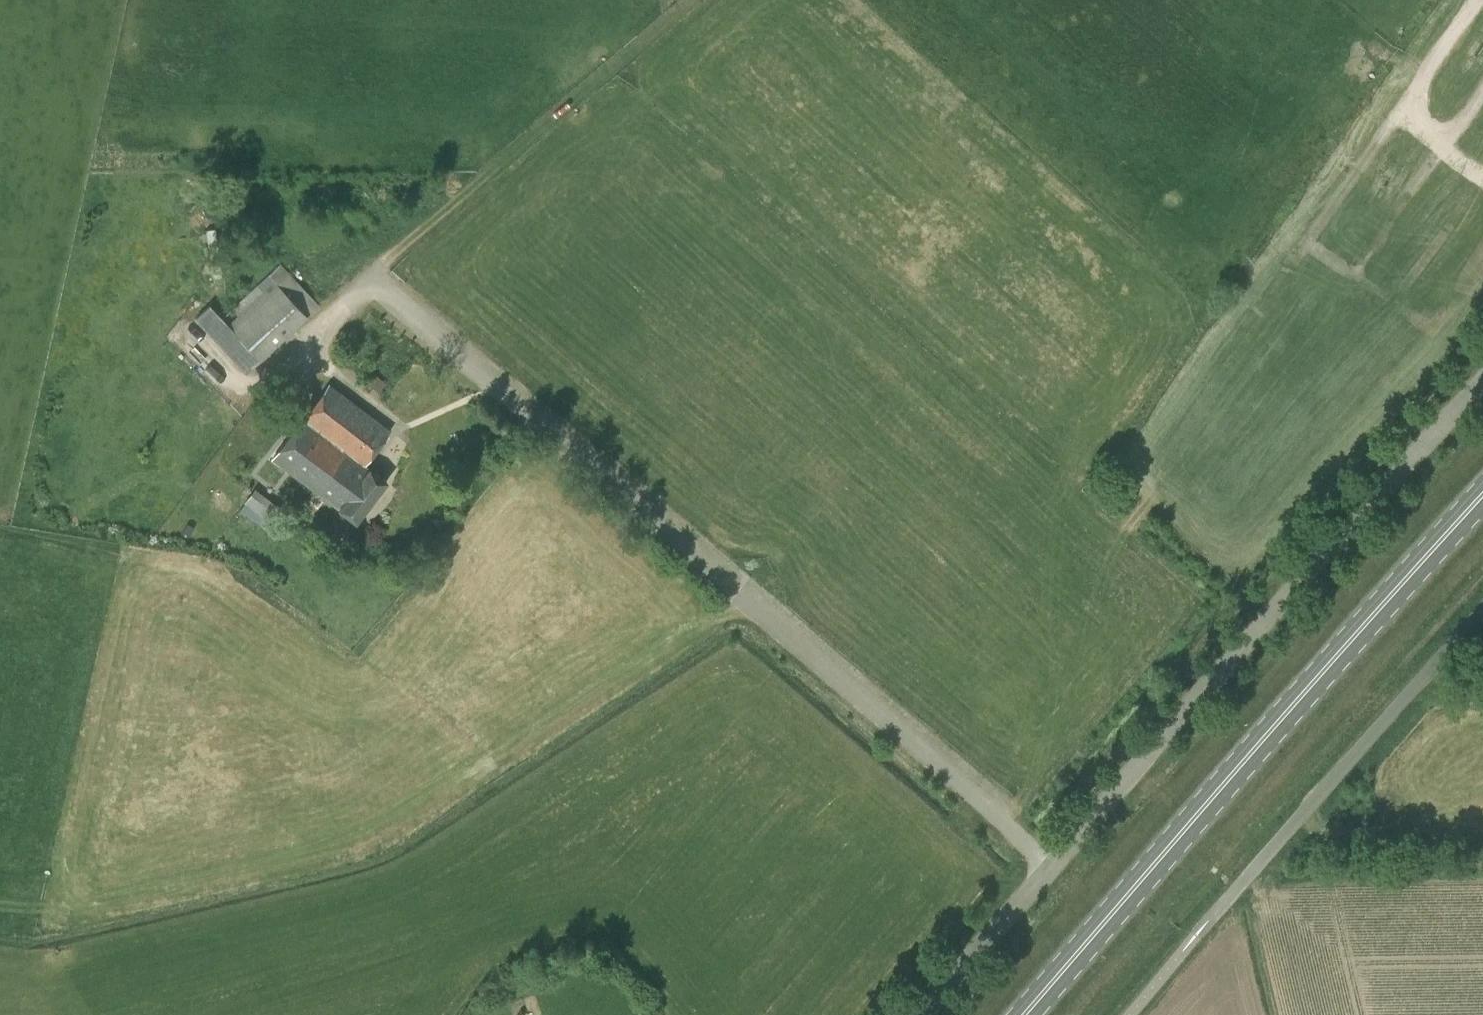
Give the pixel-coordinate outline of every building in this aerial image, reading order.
[(222,317),(224,320),(209,334),(246,373),(308,317),(307,316),(319,305),(280,263),(222,317)] [(355,522),(386,482),(369,468),(368,469),(363,465),(390,431),(328,384),(272,458),(338,509),(355,522)]
